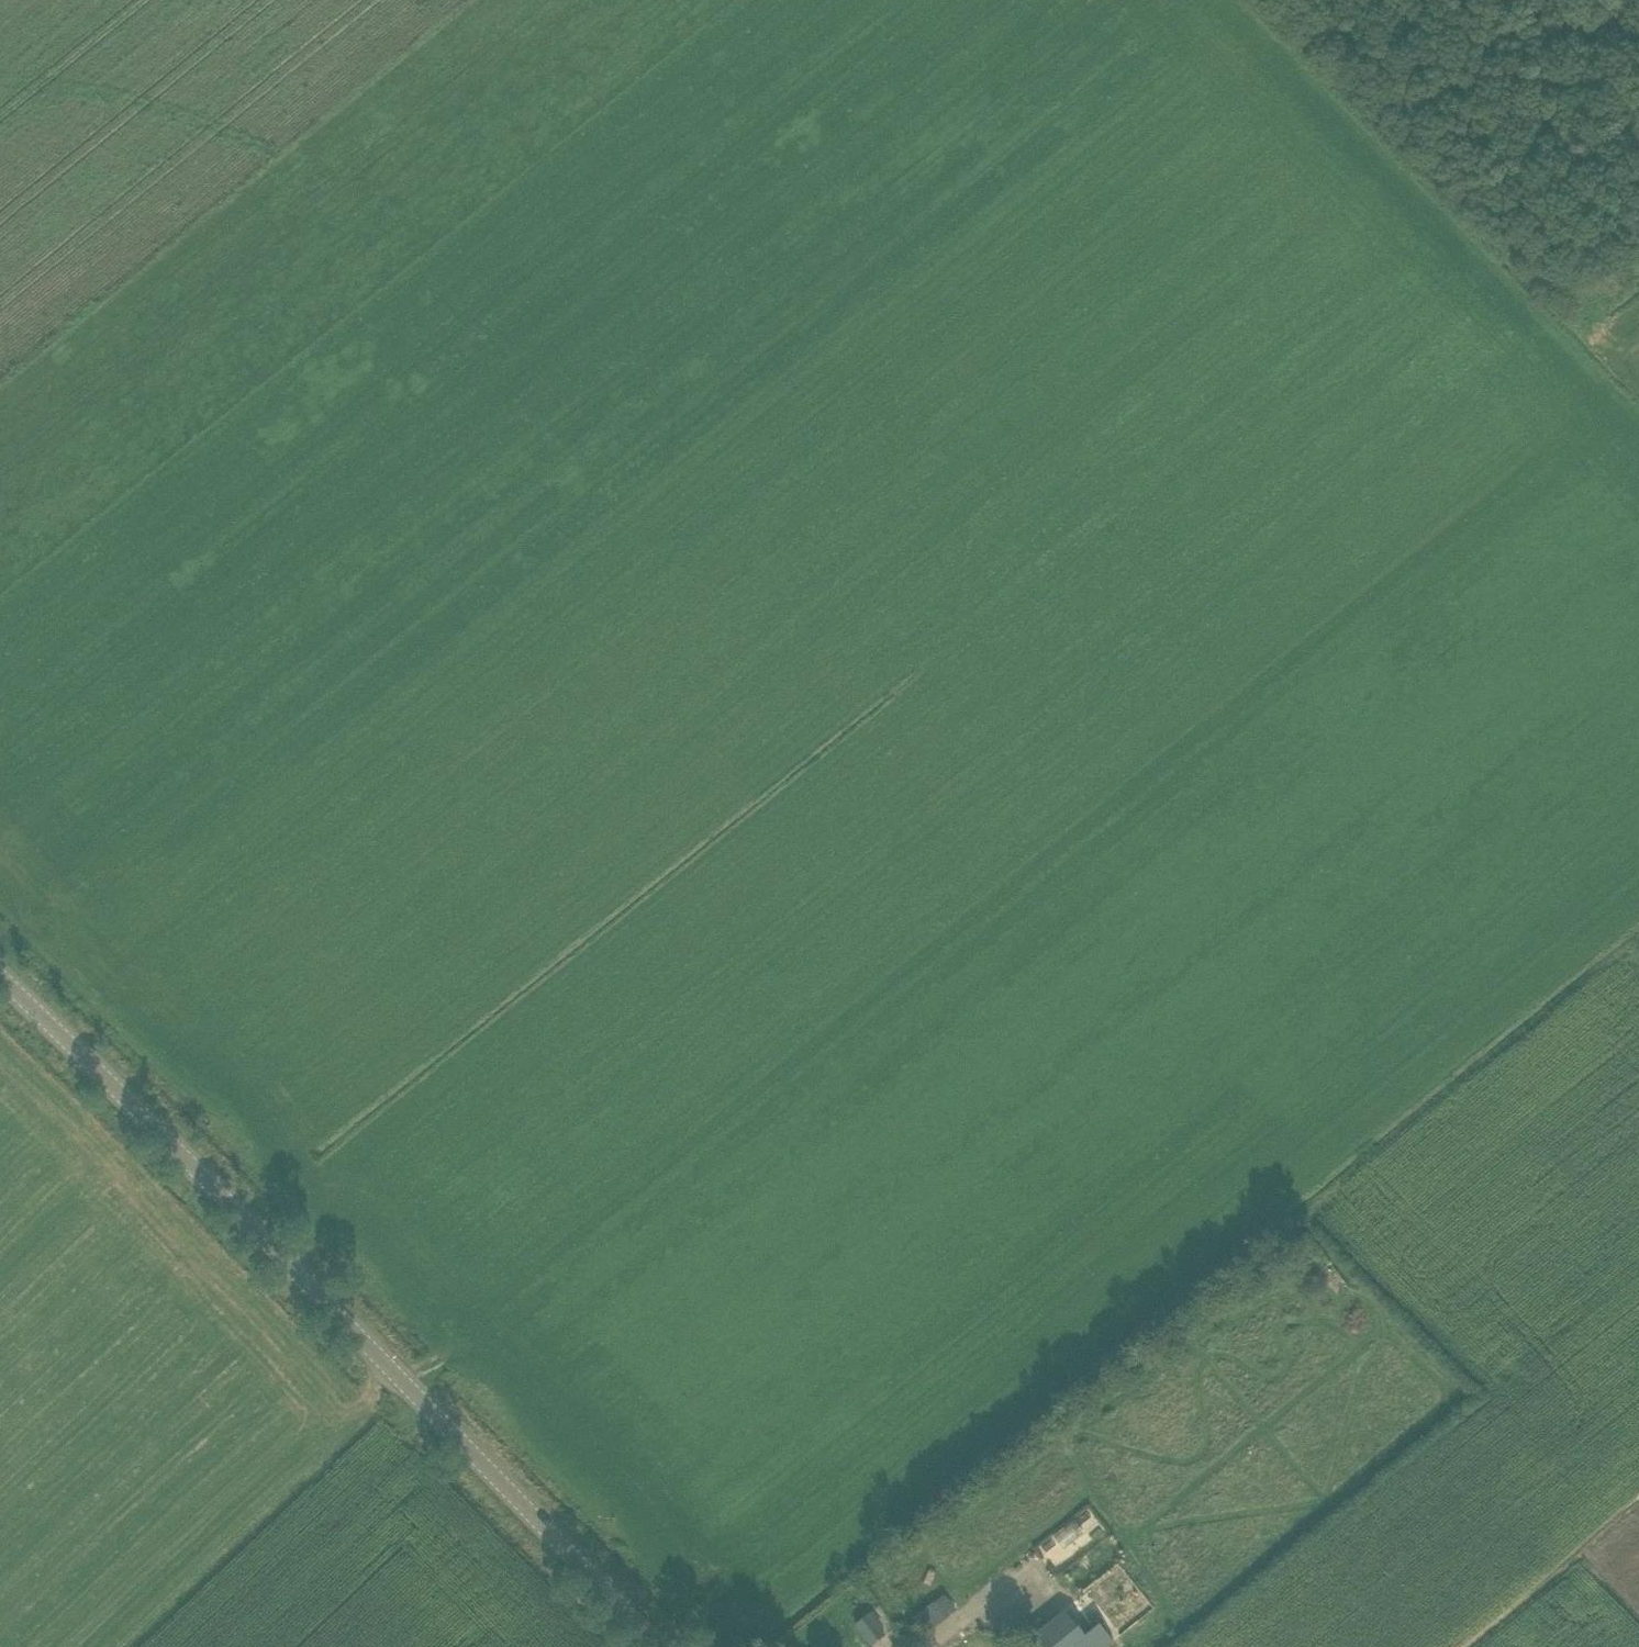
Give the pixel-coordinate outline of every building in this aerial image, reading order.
[(1154,1610),(1110,1556),(1091,1571),(1099,1580),(1031,1634),(1041,1646),(1107,1646),(1154,1610)] [(942,1597),(934,1604),(946,1618),(954,1611),(942,1597)] [(871,1646),(885,1635),(869,1614),(855,1625),(871,1646)]
